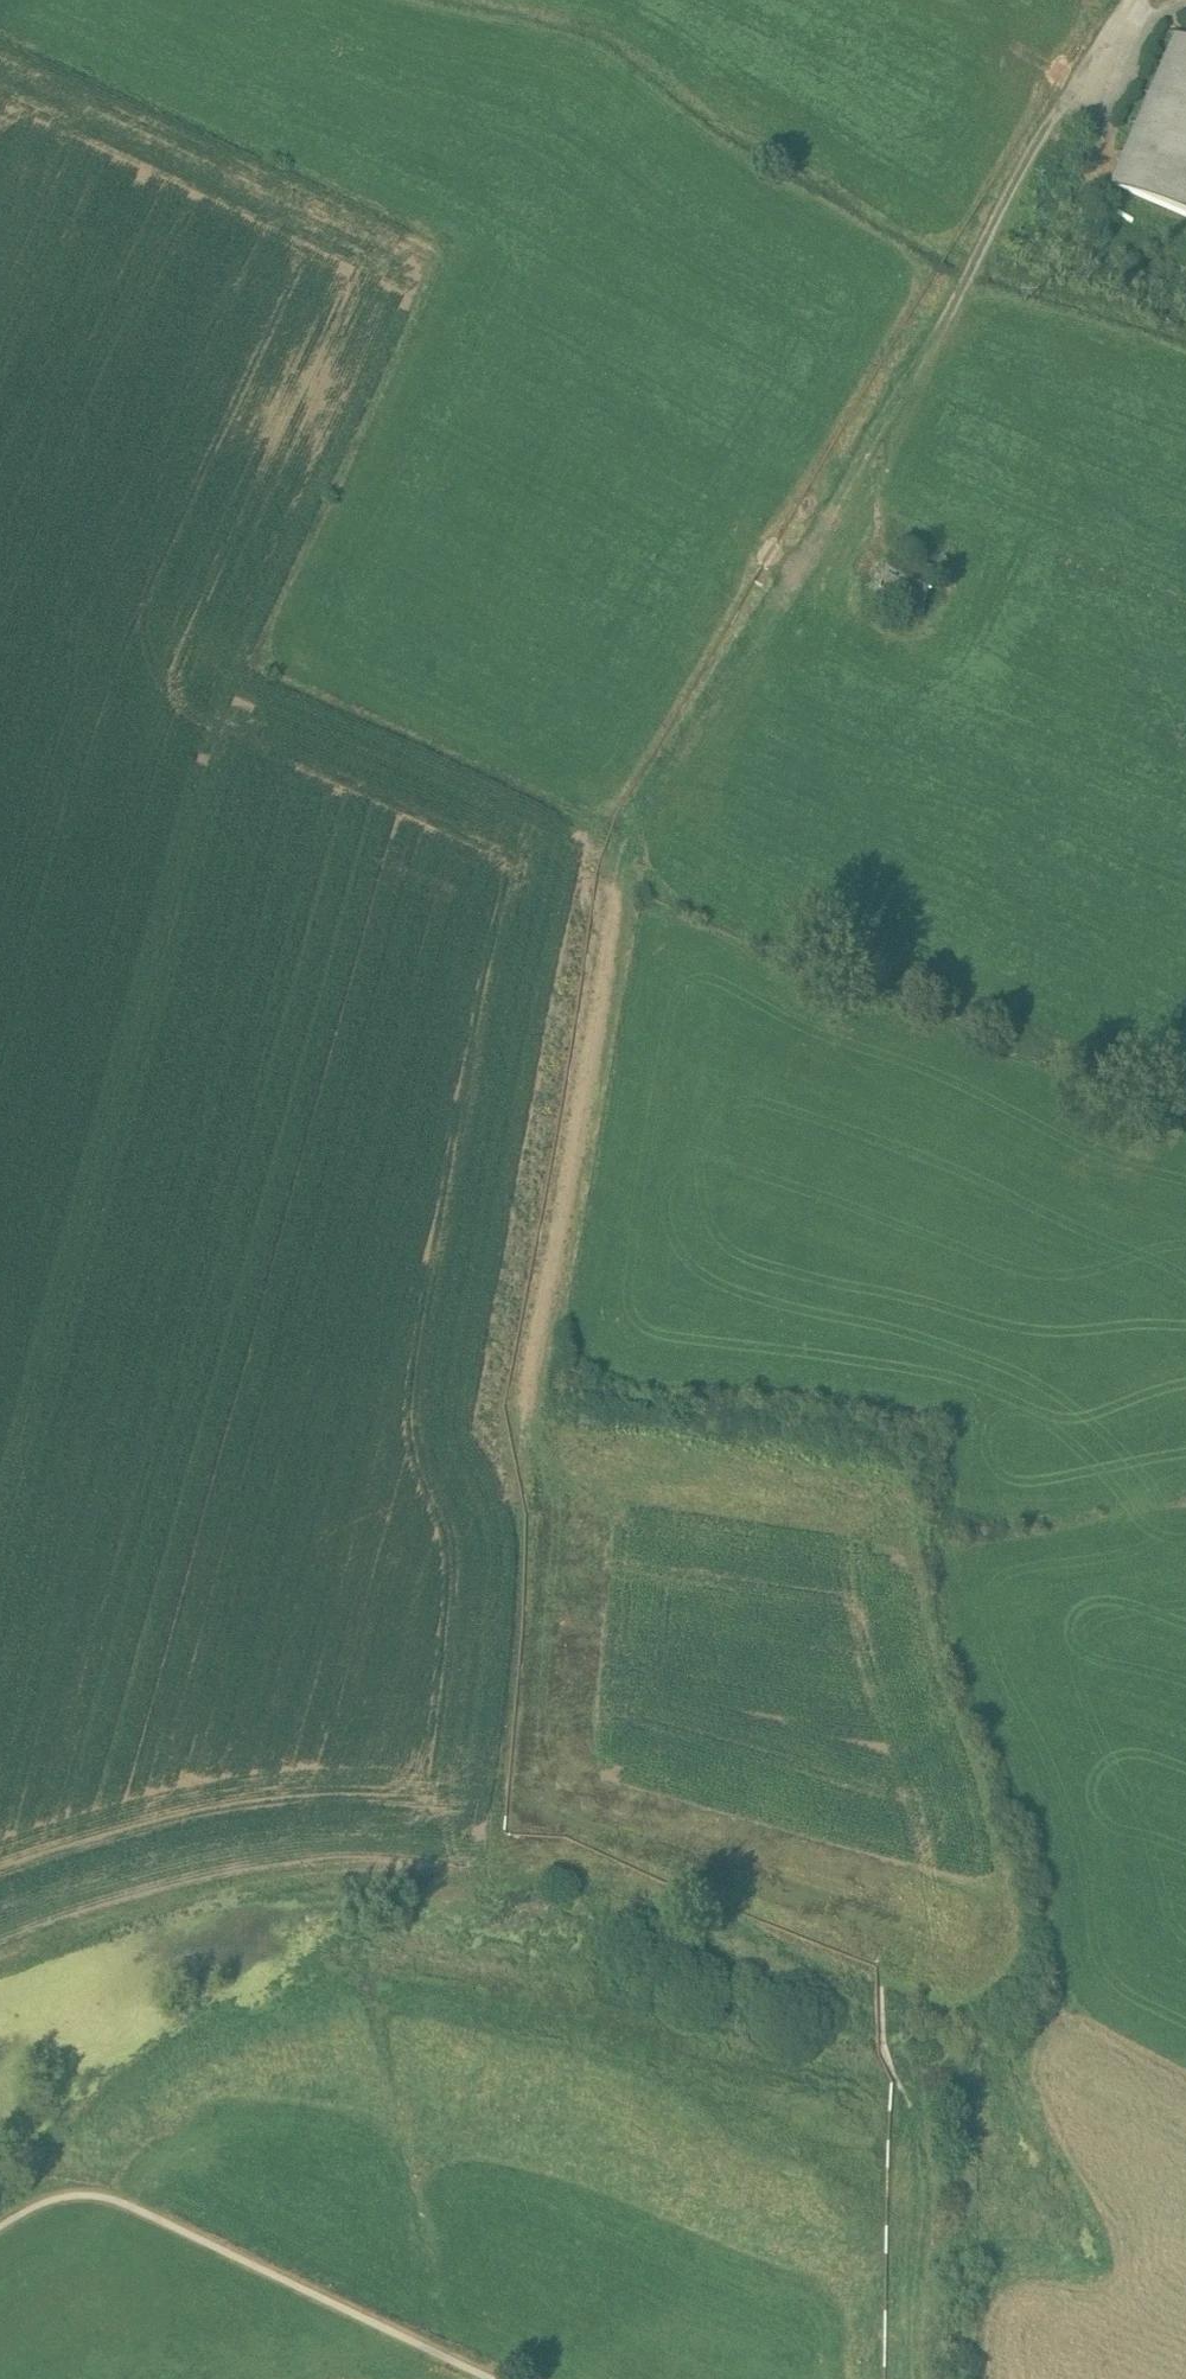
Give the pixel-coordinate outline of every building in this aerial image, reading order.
[(1177,34),(1112,184),(1185,216),(1185,38),(1177,34)] [(888,565),(875,599),(914,613),(927,579),(888,565)]
